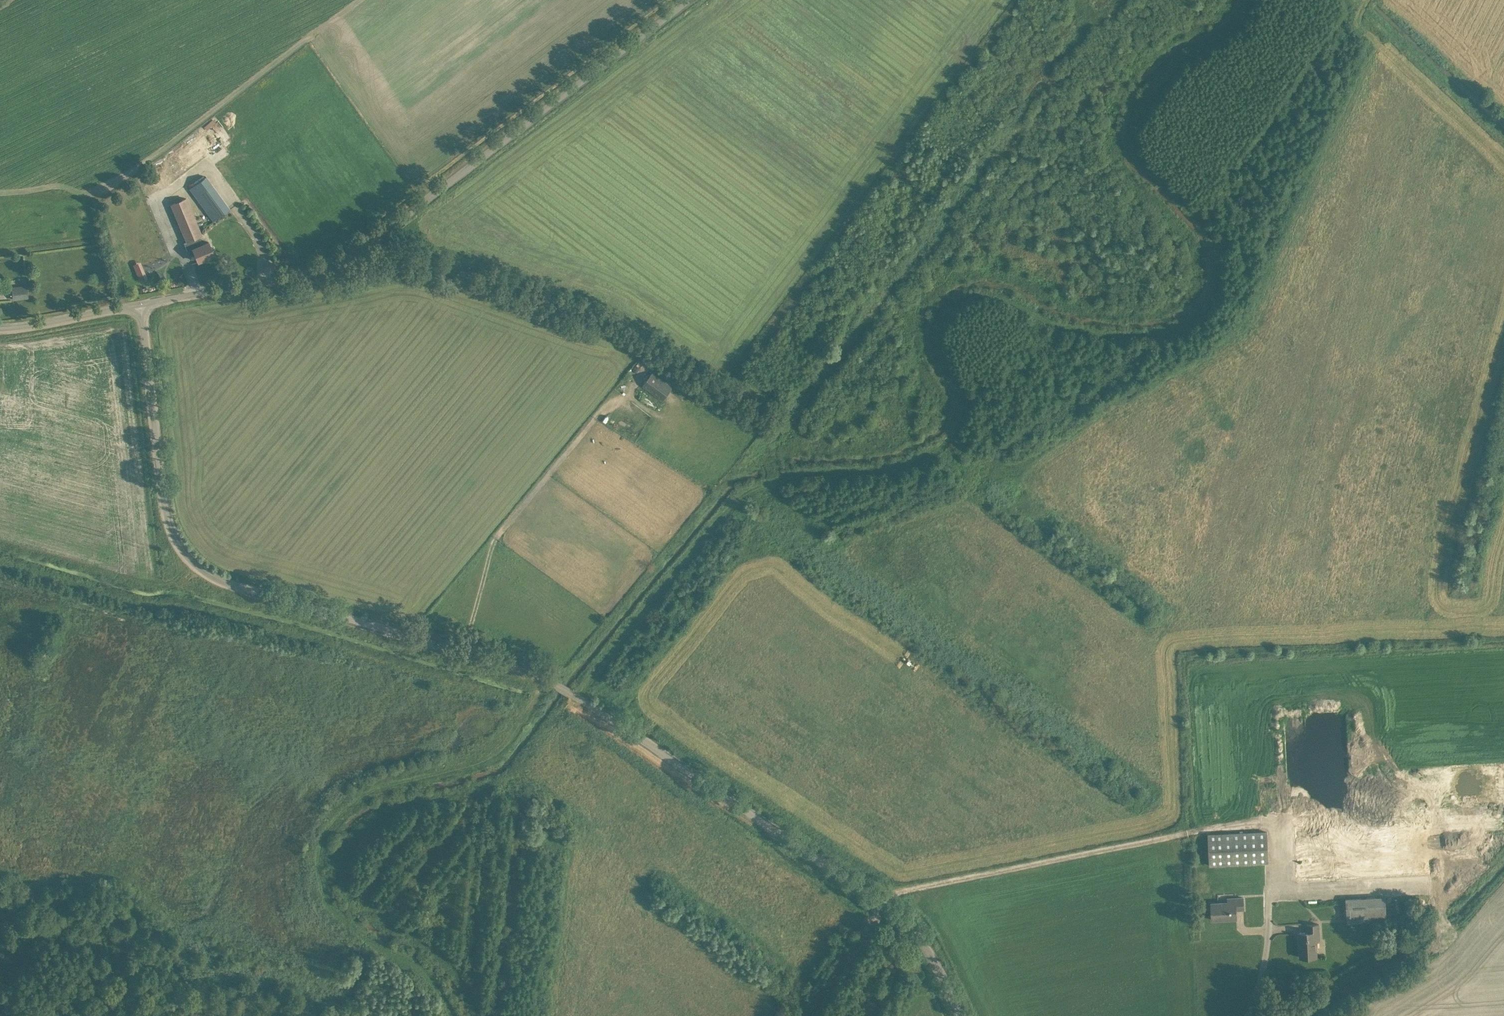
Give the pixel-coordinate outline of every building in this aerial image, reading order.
[(230,208),(206,176),(190,187),(213,220),(230,208)] [(186,197),(171,203),(187,240),(191,239),(194,247),(193,248),(198,261),(214,254),(209,241),(203,244),(199,235),(201,234),(186,197)] [(143,267),(136,270),(140,281),(148,278),(143,267)] [(12,287),(13,299),(28,297),(27,285),(12,287)] [(642,385),(663,400),(673,386),(662,379),(652,371),(642,385)] [(1290,806),(1344,804),(1340,714),(1286,716),(1290,806)] [(1426,820),(1292,826),(1294,879),(1428,874),(1426,820)] [(1269,862),(1267,830),(1207,833),(1209,865),(1269,862)] [(1347,922),(1386,920),(1385,896),(1345,898),(1347,922)] [(1235,897),(1235,901),(1211,903),(1212,919),(1236,918),(1236,909),(1244,909),(1243,897),(1235,897)] [(1307,924),(1307,932),(1299,932),(1300,957),(1316,956),(1315,939),(1319,939),(1319,923),(1307,924)]
